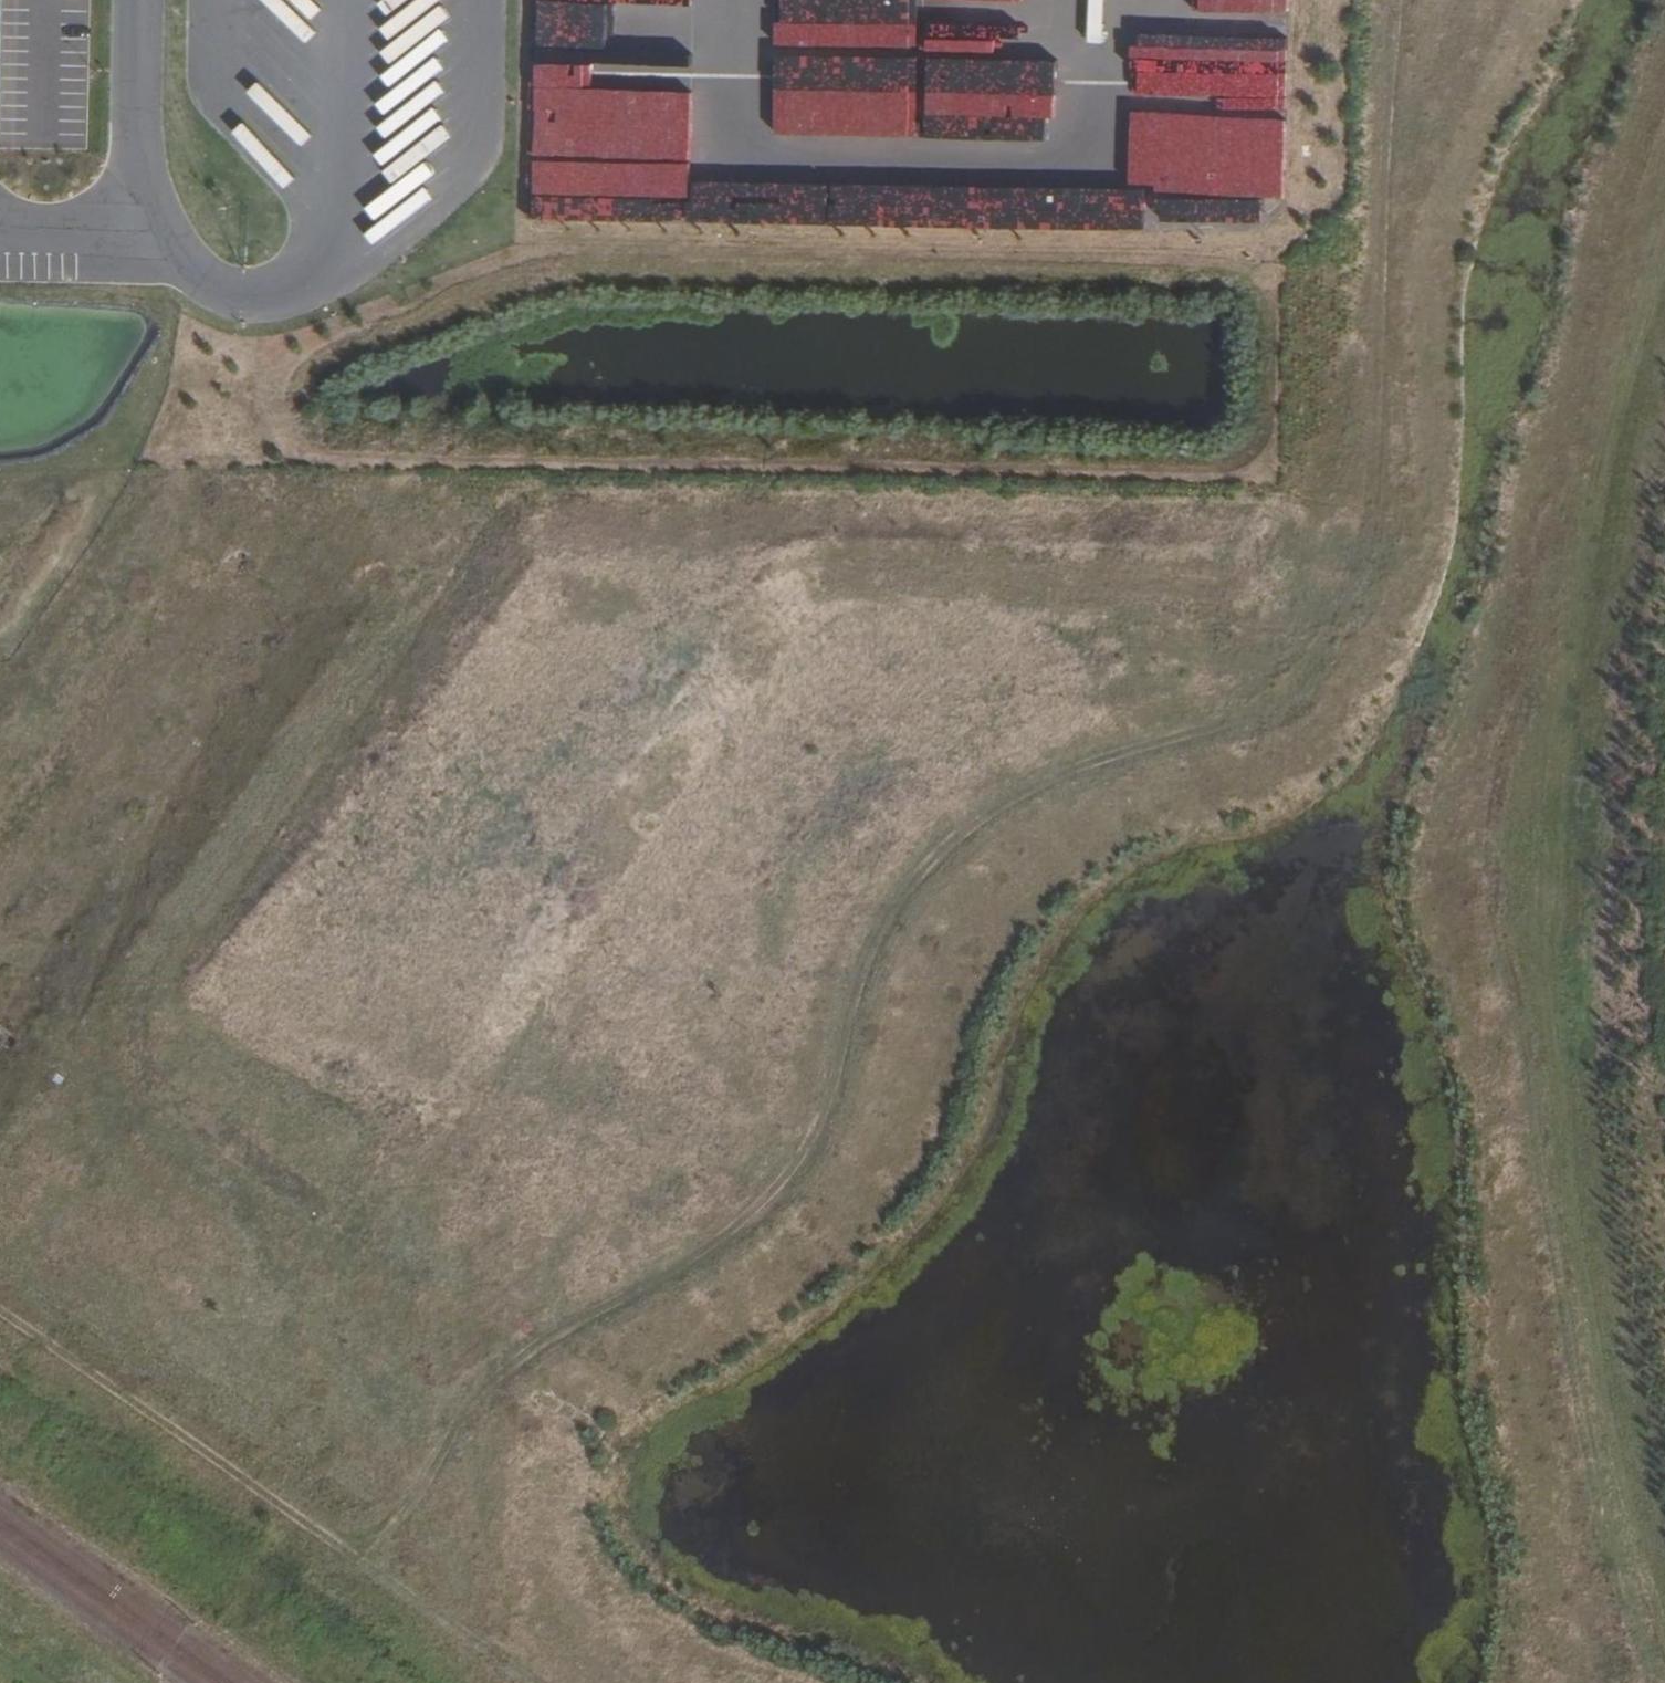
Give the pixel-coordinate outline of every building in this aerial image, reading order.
[(923,0),(794,0),(793,29),(922,32),(923,0)] [(1267,79),(1290,80),(1293,8),(1270,7),(1267,79)] [(981,141),(984,60),(822,55),(820,136),(981,141)] [(1292,89),(1182,89),(1182,105),(1170,105),(1170,175),(1135,174),(1134,220),(1291,221),(1292,89)] [(539,212),(683,220),(687,155),(638,152),(635,192),(602,190),(601,200),(571,199),(571,186),(541,184),(539,212)]
